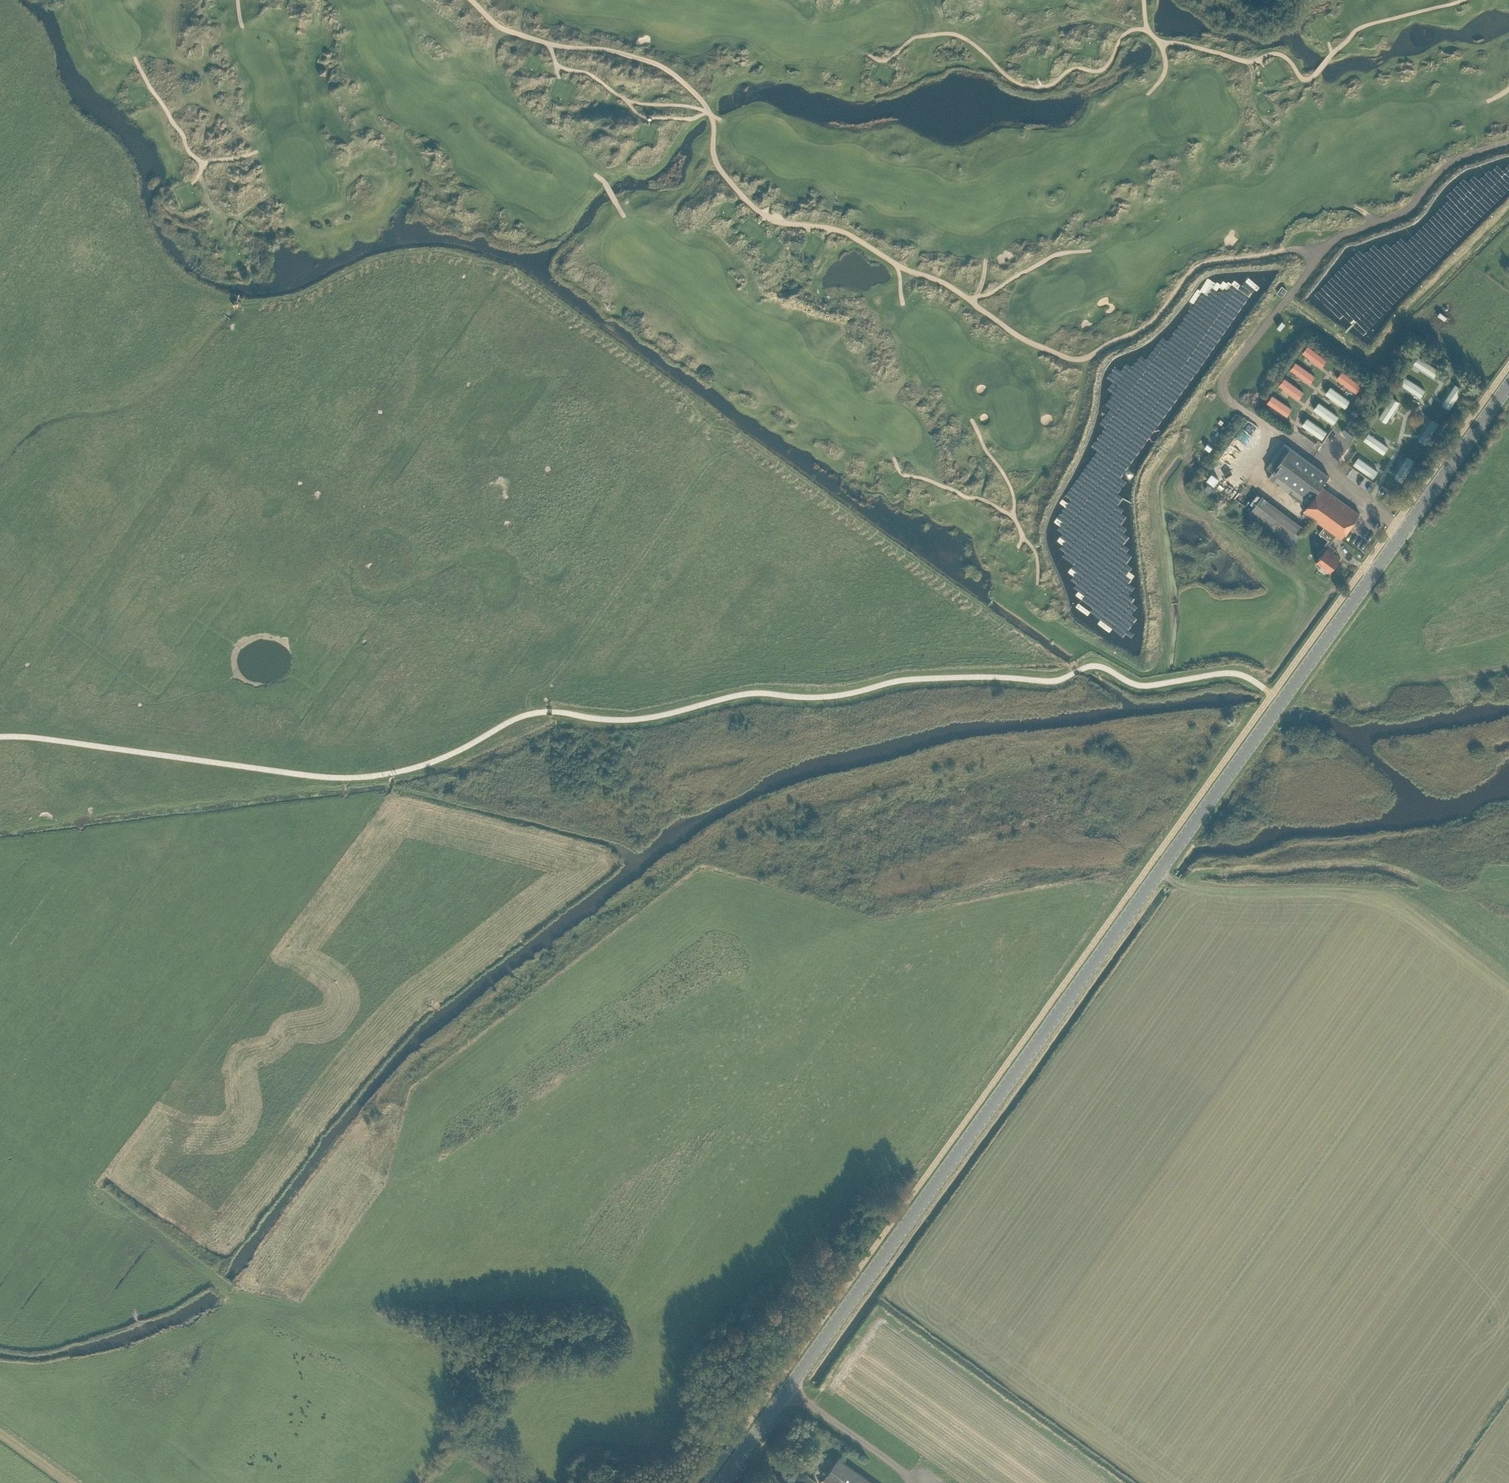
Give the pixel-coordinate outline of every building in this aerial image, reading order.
[(1282,285),(1277,292),(1282,296),(1287,289),(1282,285)] [(1412,393),(1408,399),(1413,402),(1417,396),(1412,393)] [(1344,429),(1343,431),(1350,440),(1354,434),(1353,434),(1345,428),(1344,429)] [(1285,442),(1267,466),(1273,471),(1268,477),(1307,506),(1304,510),(1325,525),(1336,534),(1342,538),(1360,513),(1322,486),(1329,475),(1290,446),(1285,442)] [(1262,495),(1249,512),(1288,542),(1289,540),(1295,532),(1301,524),(1262,495)] [(1336,534),(1325,525),(1319,533),(1328,539),(1318,554),(1321,556),(1316,562),(1317,563),(1317,565),(1319,567),(1322,566),(1330,572),(1340,558),(1332,552),(1335,549),(1329,544),(1336,534)] [(1295,532),(1289,540),(1293,544),(1300,535),(1295,532)] [(826,1482),(872,1482),(837,1458),(821,1479),(826,1482)]
